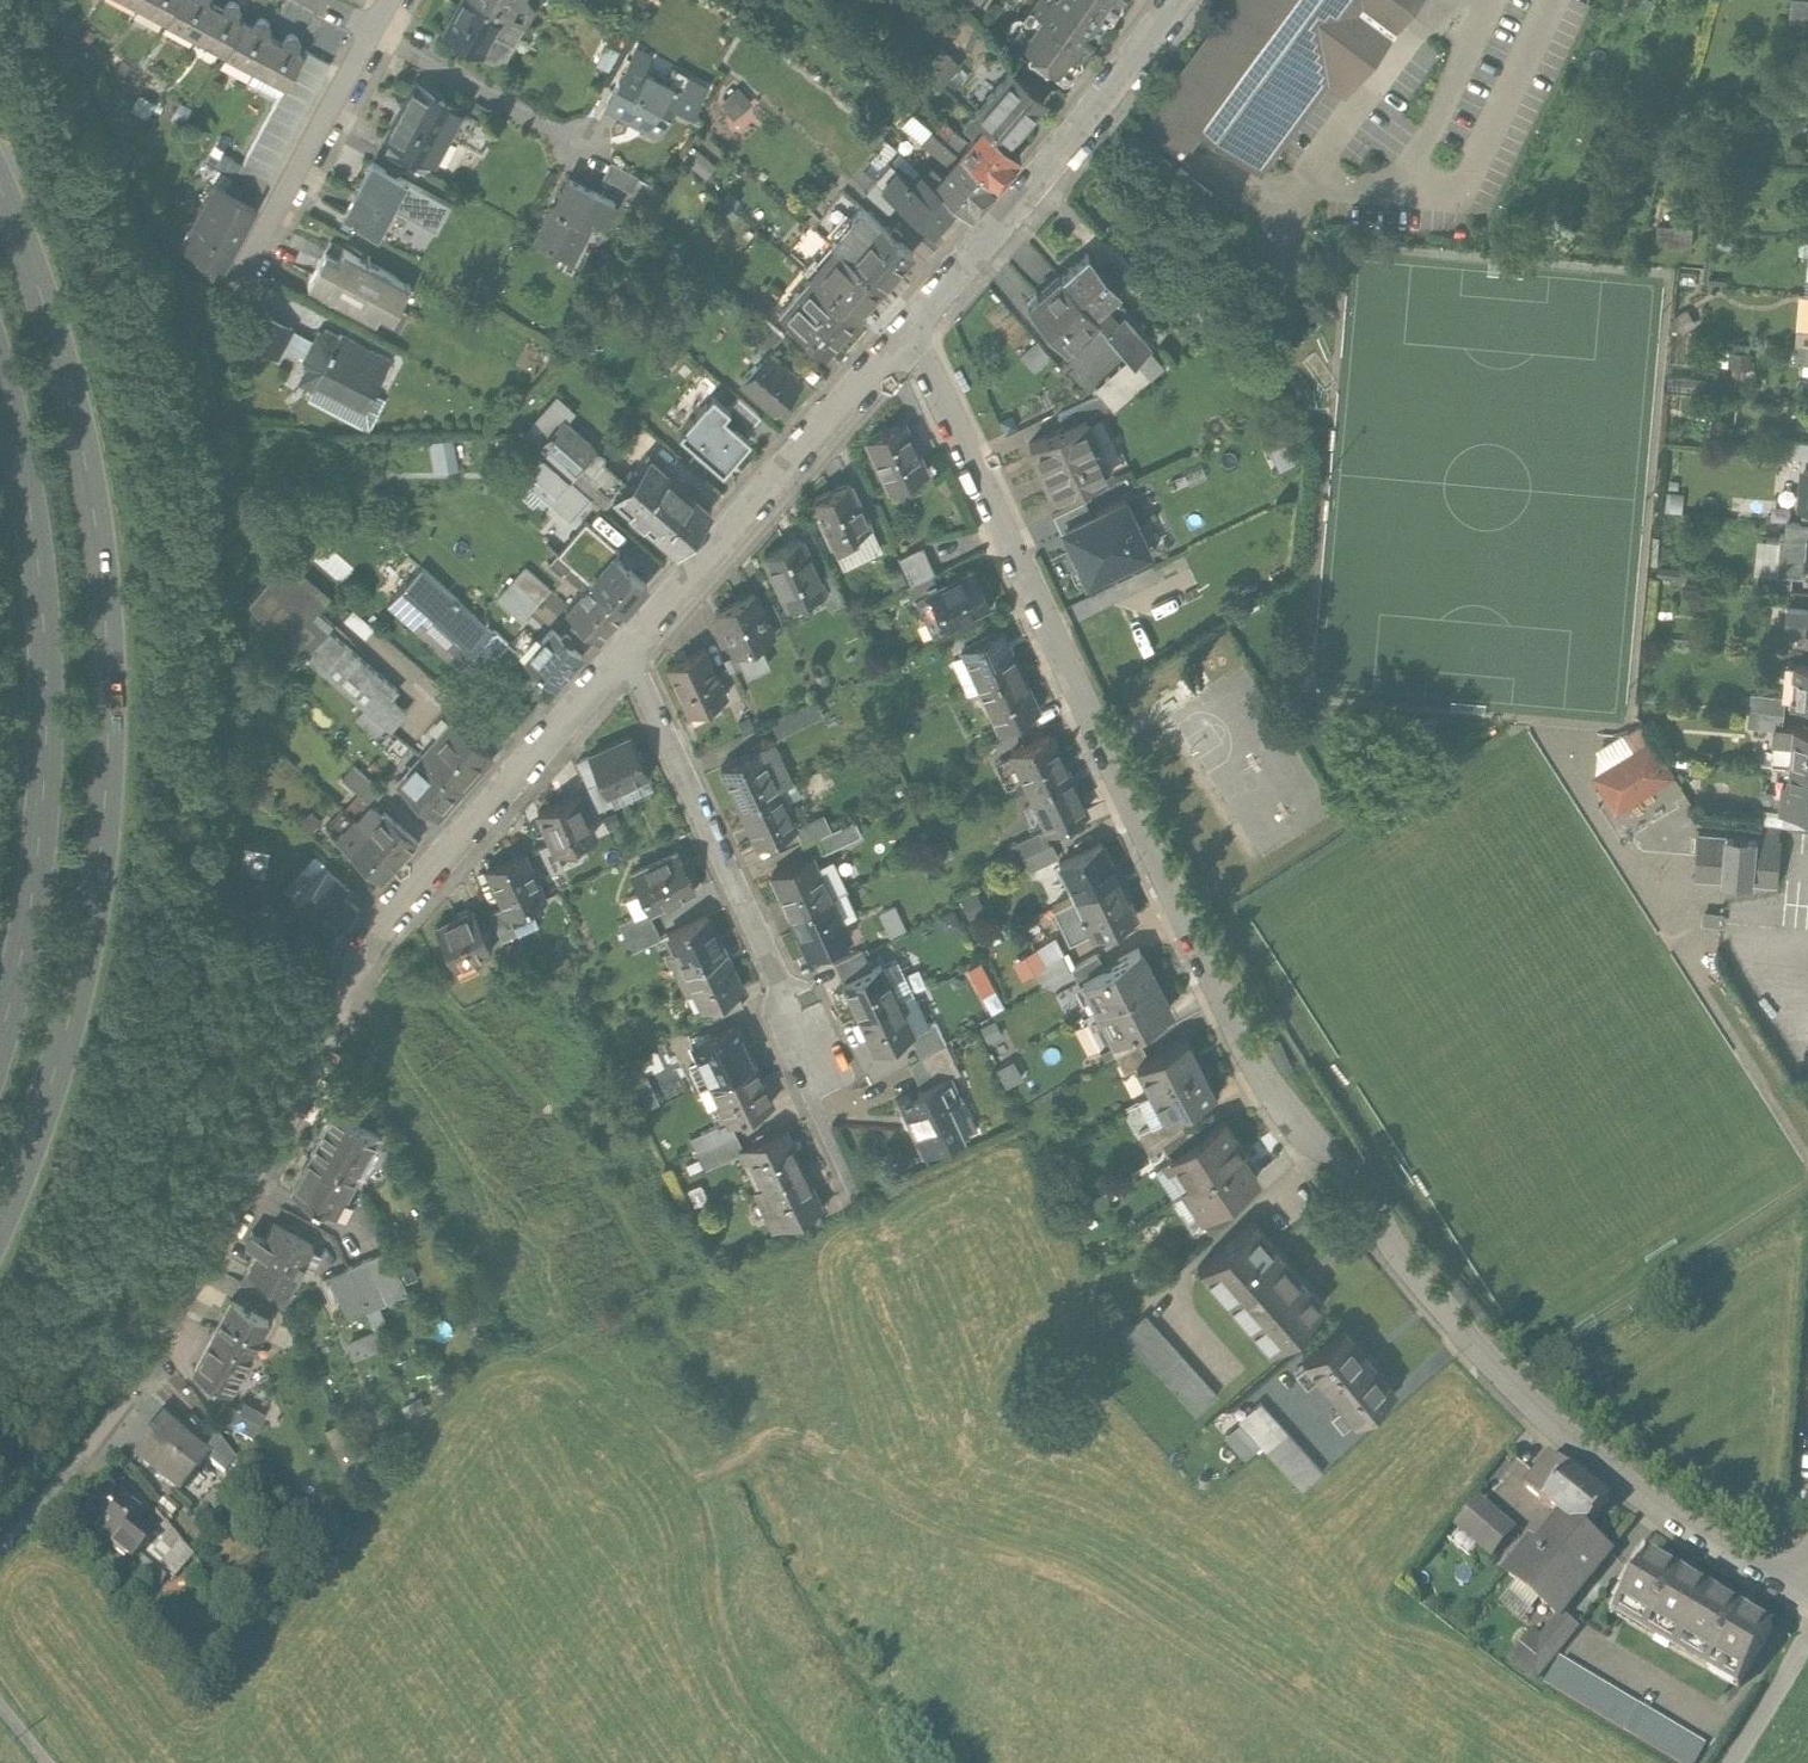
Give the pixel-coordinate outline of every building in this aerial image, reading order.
[(137,3),(167,19),(177,0),(139,0),(137,3)] [(196,35),(213,4),(206,1),(206,0),(177,0),(167,19),(196,35)] [(524,22),(520,21),(482,0),(460,0),(443,32),(502,62),(524,22)] [(520,21),(529,5),(527,0),(482,0),(520,21)] [(1116,0),(1030,0),(1028,2),(1030,4),(1012,29),(1029,41),(1027,43),(1047,57),(1046,58),(1064,72),(1116,0)] [(1146,117),(1185,146),(1200,125),(1259,169),(1327,78),(1345,91),(1412,0),(1234,0),(1146,117)] [(223,10),(213,4),(196,35),(226,51),(242,21),(236,17),(239,11),(239,7),(236,4),(231,2),(226,4),(223,10)] [(226,51),(255,67),(272,37),(265,33),(268,28),(268,22),(264,19),(259,19),(256,22),(253,26),(242,21),(226,51)] [(96,37),(87,30),(79,39),(88,46),(96,37)] [(282,42),(272,37),(255,67),(285,83),(302,53),(295,49),(298,45),(298,40),(295,35),(289,35),(285,37),(282,42)] [(939,86),(959,64),(936,43),(916,65),(939,86)] [(651,53),(638,47),(620,80),(617,78),(606,99),(633,114),(632,116),(657,129),(673,101),(691,110),(706,82),(687,72),(679,87),(643,68),(651,53)] [(304,49),(302,53),(285,83),(235,178),(232,177),(226,188),(254,203),(330,63),(304,49)] [(134,70),(123,61),(114,72),(125,81),(134,70)] [(972,114),(985,125),(1005,142),(1042,99),(1027,86),(1028,84),(1012,69),(972,114)] [(407,103),(388,138),(392,140),(417,153),(434,162),(450,133),(483,150),(496,126),(463,109),(464,107),(416,81),(405,102),(407,103)] [(750,99),(735,83),(716,100),(732,117),(750,99)] [(155,106),(139,97),(130,112),(146,121),(155,106)] [(192,113),(178,106),(171,120),(185,127),(192,113)] [(901,124),(951,164),(960,153),(932,129),(912,111),(901,124)] [(962,123),(976,135),(985,125),(972,114),(971,112),(962,123)] [(940,118),(932,129),(960,153),(970,141),(940,118)] [(970,141),(960,153),(994,183),(1019,154),(1005,142),(985,125),(976,135),(970,141)] [(411,163),(417,153),(392,140),(387,150),(411,163)] [(684,158),(705,175),(715,163),(694,146),(684,158)] [(931,229),(956,200),(935,182),(926,175),(899,150),(889,161),(878,152),(863,170),(931,229)] [(969,212),(994,183),(960,153),(951,164),(943,172),(935,182),(956,200),(969,212)] [(614,162),(606,176),(645,196),(652,182),(614,162)] [(371,164),(344,213),(382,233),(395,209),(437,232),(452,204),(375,163),(374,165),(371,164)] [(926,175),(935,182),(943,172),(934,165),(926,175)] [(592,190),(569,177),(534,239),(550,248),(551,246),(570,257),(589,224),(599,230),(615,201),(593,188),(592,190)] [(645,196),(639,207),(654,215),(667,190),(652,182),(645,196)] [(223,261),(254,203),(226,188),(218,184),(197,223),(192,220),(182,240),(195,246),(222,261),(223,261)] [(831,240),(836,245),(881,284),(912,250),(862,206),(831,240)] [(1658,222),(1658,242),(1695,242),(1695,223),(1658,222)] [(809,275),(812,277),(854,315),(881,284),(836,245),(809,275)] [(200,267),(212,277),(222,261),(195,246),(191,253),(200,267)] [(325,250),(318,262),(398,305),(409,284),(342,248),(338,257),(325,250)] [(1087,251),(1060,274),(1097,316),(1096,316),(1104,326),(1116,315),(1103,301),(1118,288),(1087,251)] [(390,319),(398,305),(318,262),(307,284),(374,320),(378,312),(390,319)] [(1146,262),(1129,276),(1160,313),(1178,298),(1167,285),(1166,286),(1146,262)] [(1096,316),(1097,316),(1060,274),(1027,303),(1063,345),(1096,316)] [(824,348),(854,315),(812,277),(799,291),(797,289),(779,309),(824,348)] [(1800,292),(1794,361),(1807,362),(1807,293),(1800,292)] [(258,308),(243,336),(276,355),(292,327),(258,308)] [(1121,310),(1116,315),(1104,326),(1130,356),(1149,377),(1162,366),(1152,355),(1149,358),(1146,354),(1151,349),(1147,345),(1150,343),(1121,310)] [(747,332),(761,343),(769,350),(784,333),(762,314),(747,332)] [(317,380),(365,406),(389,358),(339,332),(338,335),(326,329),(317,332),(303,357),(306,365),(299,378),(314,386),(317,380)] [(1034,365),(1049,351),(1036,338),(1021,352),(1034,365)] [(801,377),(769,350),(761,343),(752,354),(757,359),(741,378),(775,407),(788,391),(791,393),(801,381),(799,379),(801,377)] [(1750,352),(1714,348),(1713,365),(1748,368),(1750,352)] [(1093,388),(1098,394),(1109,407),(1112,410),(1149,377),(1130,356),(1093,388)] [(519,431),(536,445),(561,417),(564,420),(575,408),(555,391),(519,431)] [(726,404),(712,391),(678,430),(722,468),(749,436),(744,432),(721,411),(726,404)] [(736,393),(726,404),(721,411),(744,432),(760,414),(736,393)] [(1057,413),(1063,426),(1085,416),(1086,418),(1089,416),(1109,407),(1098,394),(1057,413)] [(869,434),(866,435),(889,484),(928,466),(904,416),(886,425),(884,422),(868,430),(869,434)] [(1063,426),(1027,442),(1053,497),(1127,463),(1105,417),(1092,422),(1089,416),(1086,418),(1085,416),(1063,426)] [(594,445),(564,420),(561,417),(536,445),(569,475),(587,452),(594,445)] [(519,431),(506,445),(522,460),(516,466),(549,496),(569,475),(536,445),(519,431)] [(455,433),(430,434),(431,466),(456,465),(455,433)] [(1786,455),(1807,457),(1807,442),(1787,440),(1786,455)] [(622,481),(587,452),(569,475),(591,494),(603,505),(613,495),(611,494),(622,481)] [(673,548),(710,507),(648,452),(622,481),(611,494),(613,495),(634,514),(629,520),(638,527),(643,521),(673,548)] [(573,516),(591,494),(569,475),(549,496),(573,516)] [(817,494),(812,496),(842,564),(882,546),(852,478),(831,487),(830,485),(816,491),(817,494)] [(1148,551),(1124,498),(1090,514),(1063,526),(1066,532),(1072,545),(1070,546),(1086,580),(1148,551)] [(1062,534),(1066,532),(1063,526),(1090,514),(1083,499),(1052,513),(1062,534)] [(557,549),(560,552),(589,577),(612,552),(613,553),(618,548),(585,518),(557,549)] [(1755,569),(1759,569),(1794,572),(1794,576),(1805,577),(1807,545),(1807,538),(1798,537),(1799,523),(1786,522),(1785,534),(1781,534),(1780,535),(1758,534),(1755,569)] [(1807,538),(1807,524),(1802,523),(1799,523),(1798,537),(1807,538)] [(802,534),(764,550),(786,600),(823,584),(824,584),(818,571),(802,534)] [(898,551),(911,578),(932,568),(936,566),(924,539),(898,551)] [(583,582),(585,584),(590,578),(589,577),(560,552),(550,563),(563,575),(566,572),(581,584),(583,582)] [(589,577),(590,578),(622,607),(645,582),(613,553),(612,552),(589,577)] [(245,604),(365,709),(383,724),(390,730),(407,711),(391,697),(397,689),(312,616),(332,593),(287,555),(245,604)] [(387,600),(460,665),(480,643),(494,655),(506,640),(484,621),(420,564),(387,600)] [(989,598),(973,564),(938,581),(929,585),(929,587),(915,593),(916,594),(932,629),(959,617),(957,613),(989,598)] [(831,565),(818,571),(824,584),(823,584),(831,602),(845,596),(831,565)] [(523,620),(549,589),(524,568),(498,598),(523,620)] [(907,580),(914,595),(916,594),(915,593),(929,587),(929,585),(938,581),(932,568),(911,578),(907,580)] [(1794,576),(1794,572),(1759,569),(1758,587),(1792,590),(1794,576)] [(597,636),(622,607),(590,578),(585,584),(564,607),(573,615),(568,620),(576,626),(580,621),(597,636)] [(773,629),(754,589),(714,607),(733,647),(735,646),(746,668),(768,658),(758,636),(773,629)] [(1792,590),(1791,604),(1807,605),(1807,591),(1792,590)] [(1791,604),(1788,604),(1786,625),(1788,625),(1787,637),(1807,639),(1807,641),(1807,605),(1791,604)] [(496,608),(484,621),(506,640),(507,642),(519,629),(496,608)] [(353,609),(344,620),(364,638),(374,627),(353,609)] [(953,649),(961,645),(960,643),(995,627),(989,614),(946,635),(953,649)] [(961,645),(980,683),(1020,664),(1001,624),(995,627),(960,643),(961,645)] [(562,635),(552,626),(536,643),(533,640),(520,654),(554,684),(582,653),(567,639),(571,634),(566,630),(562,635)] [(704,643),(666,660),(687,707),(725,689),(704,643)] [(1039,703),(1020,664),(980,683),(998,722),(1039,703)] [(1803,666),(1799,703),(1807,704),(1807,666),(1803,666)] [(1777,726),(1783,727),(1785,697),(1754,694),(1751,728),(1776,731),(1777,726)] [(825,711),(818,695),(771,717),(778,732),(825,711)] [(357,718),(375,733),(383,724),(365,709),(357,718)] [(439,739),(423,759),(460,791),(492,755),(452,720),(437,737),(439,739)] [(1674,775),(1643,725),(1628,734),(1627,732),(1597,749),(1596,777),(1617,810),(1674,775)] [(1794,770),(1807,771),(1807,729),(1783,727),(1777,726),(1776,731),(1773,768),(1794,770)] [(1010,748),(1029,787),(1068,769),(1050,730),(1010,748)] [(647,771),(629,733),(588,752),(589,753),(606,790),(608,790),(647,771)] [(720,763),(738,801),(777,783),(791,776),(773,738),(720,763)] [(608,790),(606,790),(589,753),(576,759),(598,807),(613,800),(608,790)] [(437,818),(460,791),(423,759),(419,756),(396,782),(414,798),(409,803),(415,808),(419,803),(437,818)] [(370,807),(382,793),(353,767),(341,781),(370,807)] [(1086,809),(1068,769),(1029,787),(1047,827),(1086,809)] [(1794,770),(1793,782),(1785,782),(1782,811),(1807,813),(1807,771),(1794,770)] [(268,796),(278,785),(262,771),(252,782),(268,796)] [(796,823),(777,783),(738,801),(756,841),(796,823)] [(595,830),(576,790),(536,809),(551,839),(555,849),(595,830)] [(370,807),(355,824),(398,861),(417,841),(385,812),(381,816),(370,807)] [(619,819),(615,810),(603,815),(607,824),(619,819)] [(323,824),(310,813),(298,828),(310,838),(323,824)] [(801,840),(815,834),(827,829),(820,814),(807,820),(808,822),(795,828),(801,840)] [(854,817),(827,829),(815,834),(822,849),(860,832),(854,817)] [(381,882),(398,861),(355,824),(351,820),(333,840),(381,882)] [(1760,836),(1698,831),(1694,877),(1778,885),(1782,838),(1779,838),(1780,824),(1761,822),(1760,836)] [(999,865),(1023,854),(1047,843),(1039,827),(992,849),(999,865)] [(563,865),(555,849),(551,839),(537,845),(550,871),(563,865)] [(1051,841),(1047,843),(1023,854),(1030,868),(1058,855),(1051,841)] [(1067,881),(1073,894),(1117,874),(1101,841),(1062,860),(1071,879),(1067,881)] [(269,851),(244,847),(239,872),(264,877),(269,851)] [(695,887),(677,847),(631,868),(640,887),(648,905),(649,907),(695,887)] [(503,905),(507,914),(508,913),(516,931),(517,933),(537,923),(528,904),(544,897),(524,851),(486,868),(503,905)] [(771,871),(789,913),(844,888),(847,887),(832,855),(816,862),(812,853),(771,871)] [(315,860),(284,896),(332,938),(358,908),(343,895),(348,890),(315,860)] [(1135,913),(1117,874),(1073,894),(1051,905),(1068,939),(1090,929),(1092,934),(1135,913)] [(646,906),(648,905),(640,887),(625,894),(633,912),(646,906)] [(855,912),(844,888),(789,913),(808,952),(850,934),(842,918),(855,912)] [(986,910),(977,892),(961,899),(969,918),(986,910)] [(904,927),(893,904),(879,911),(889,933),(904,927)] [(516,931),(508,913),(507,914),(503,905),(489,912),(501,938),(516,931)] [(618,919),(624,934),(653,921),(646,906),(633,912),(618,919)] [(492,951),(472,908),(435,925),(460,979),(477,971),(472,960),(492,951)] [(666,929),(683,968),(723,950),(706,911),(666,929)] [(1704,913),(1703,923),(1721,924),(1722,914),(1704,913)] [(659,935),(653,921),(624,934),(630,948),(659,935)] [(1070,967),(1053,936),(1012,959),(1022,976),(1034,969),(1042,983),(1070,967)] [(832,960),(842,981),(870,968),(860,947),(832,960)] [(1082,979),(1097,1007),(1153,978),(1147,965),(1150,964),(1146,957),(1142,955),(1138,947),(1117,957),(1117,959),(1104,965),(1082,979)] [(740,986),(723,950),(683,968),(677,971),(686,991),(693,988),(700,1004),(735,988),(740,986)] [(1078,981),(1082,979),(1104,965),(1097,952),(1070,967),(1078,981)] [(842,981),(859,1015),(912,990),(896,956),(870,968),(842,981)] [(295,980),(286,973),(274,987),(283,994),(295,980)] [(1163,995),(1153,978),(1097,1007),(1111,1036),(1112,1037),(1148,1019),(1167,1009),(1161,999),(1163,995)] [(742,1002),(735,988),(700,1004),(707,1018),(742,1002)] [(927,1021),(912,990),(859,1015),(874,1048),(908,1032),(928,1023),(927,1021)] [(908,1032),(920,1054),(945,1039),(935,1017),(927,1021),(928,1023),(908,1032)] [(1107,1038),(1114,1052),(1139,1040),(1154,1032),(1148,1019),(1112,1037),(1111,1036),(1107,1038)] [(692,1041),(710,1080),(754,1060),(735,1020),(692,1041)] [(1136,1064),(1150,1090),(1200,1064),(1186,1037),(1148,1056),(1135,1063),(1136,1064)] [(959,1069),(945,1039),(920,1054),(907,1061),(920,1085),(948,1072),(949,1074),(959,1069)] [(1271,1043),(1284,1069),(1291,1066),(1277,1039),(1271,1043)] [(1148,1056),(1139,1040),(1114,1052),(1123,1070),(1136,1064),(1135,1063),(1148,1056)] [(997,1063),(1005,1079),(1026,1069),(1018,1053),(997,1063)] [(772,1100),(754,1060),(710,1080),(728,1118),(729,1120),(730,1120),(772,1100)] [(1214,1092),(1200,1064),(1150,1090),(1137,1097),(1150,1123),(1163,1117),(1164,1118),(1176,1112),(1214,1092)] [(779,1067),(763,1074),(773,1095),(789,1088),(779,1067)] [(920,1085),(896,1096),(904,1112),(902,1113),(907,1122),(908,1122),(923,1153),(964,1133),(949,1101),(959,1096),(949,1074),(948,1072),(920,1085)] [(648,1075),(636,1078),(642,1104),(655,1101),(648,1075)] [(333,1109),(309,1155),(356,1179),(380,1133),(333,1109)] [(1185,1129),(1176,1112),(1164,1118),(1163,1117),(1150,1123),(1137,1130),(1149,1152),(1185,1129)] [(701,1131),(708,1147),(736,1133),(730,1120),(729,1120),(728,1118),(701,1131)] [(1168,1157),(1188,1186),(1240,1152),(1243,1150),(1242,1148),(1243,1146),(1237,1137),(1235,1137),(1224,1120),(1168,1157)] [(750,1157),(763,1184),(802,1165),(784,1126),(742,1146),(739,1147),(741,1151),(744,1159),(750,1157)] [(742,1146),(736,1133),(708,1147),(698,1151),(706,1168),(741,1151),(739,1147),(742,1146)] [(1257,1177),(1240,1152),(1188,1186),(1184,1189),(1201,1213),(1201,1214),(1225,1198),(1257,1177)] [(337,1217),(356,1179),(309,1155),(290,1192),(337,1217)] [(821,1205),(802,1165),(763,1184),(761,1185),(769,1202),(763,1204),(774,1227),(821,1205)] [(1236,1214),(1225,1198),(1201,1214),(1201,1213),(1198,1215),(1211,1235),(1236,1214)] [(1250,1219),(1196,1267),(1198,1269),(1203,1264),(1228,1292),(1222,1297),(1224,1300),(1230,1295),(1250,1319),(1245,1323),(1247,1326),(1252,1321),(1271,1343),(1266,1348),(1268,1351),(1324,1303),(1250,1219)] [(260,1254),(248,1275),(290,1297),(290,1295),(314,1248),(273,1227),(265,1242),(251,1235),(245,1246),(260,1254)] [(408,1294),(388,1249),(317,1282),(328,1305),(341,1299),(350,1320),(368,1312),(378,1332),(390,1326),(381,1306),(408,1294)] [(290,1297),(248,1275),(240,1291),(285,1315),(288,1318),(298,1298),(290,1295),(290,1297)] [(231,1304),(214,1337),(252,1356),(269,1323),(231,1304)] [(1195,1414),(1217,1394),(1144,1313),(1122,1332),(1195,1414)] [(1355,1421),(1394,1389),(1343,1326),(1304,1358),(1355,1421)] [(355,1361),(383,1348),(374,1330),(346,1342),(355,1361)] [(231,1396),(252,1356),(214,1337),(194,1377),(231,1396)] [(428,1410),(422,1397),(411,1402),(418,1415),(428,1410)] [(1323,1472),(1260,1400),(1238,1420),(1302,1491),(1323,1472)] [(225,1408),(216,1424),(229,1432),(231,1427),(254,1440),(267,1418),(244,1404),(237,1415),(225,1408)] [(184,1432),(164,1415),(136,1448),(181,1486),(208,1454),(204,1451),(194,1443),(198,1438),(186,1429),(184,1432)] [(239,1456),(220,1431),(204,1451),(208,1454),(227,1470),(239,1456)] [(1524,1486),(1557,1512),(1550,1521),(1555,1525),(1537,1546),(1531,1542),(1505,1573),(1556,1615),(1609,1552),(1585,1532),(1611,1501),(1552,1452),(1524,1486)] [(109,1481),(81,1516),(114,1542),(112,1544),(132,1561),(134,1558),(151,1540),(130,1524),(142,1509),(109,1481)] [(180,1504),(166,1492),(159,1500),(172,1512),(180,1504)] [(1479,1503),(1448,1540),(1471,1559),(1482,1546),(1492,1555),(1512,1531),(1479,1503)] [(168,1520),(151,1540),(134,1558),(163,1581),(191,1549),(168,1520)] [(1615,1615),(1677,1652),(1711,1594),(1649,1558),(1615,1615)] [(1773,1630),(1711,1594),(1677,1652),(1739,1688),(1773,1630)] [(1576,1629),(1562,1617),(1541,1642),(1532,1635),(1512,1660),(1535,1679),(1576,1629)] [(1678,1762),(1696,1762),(1706,1746),(1560,1660),(1545,1685),(1678,1762)]
